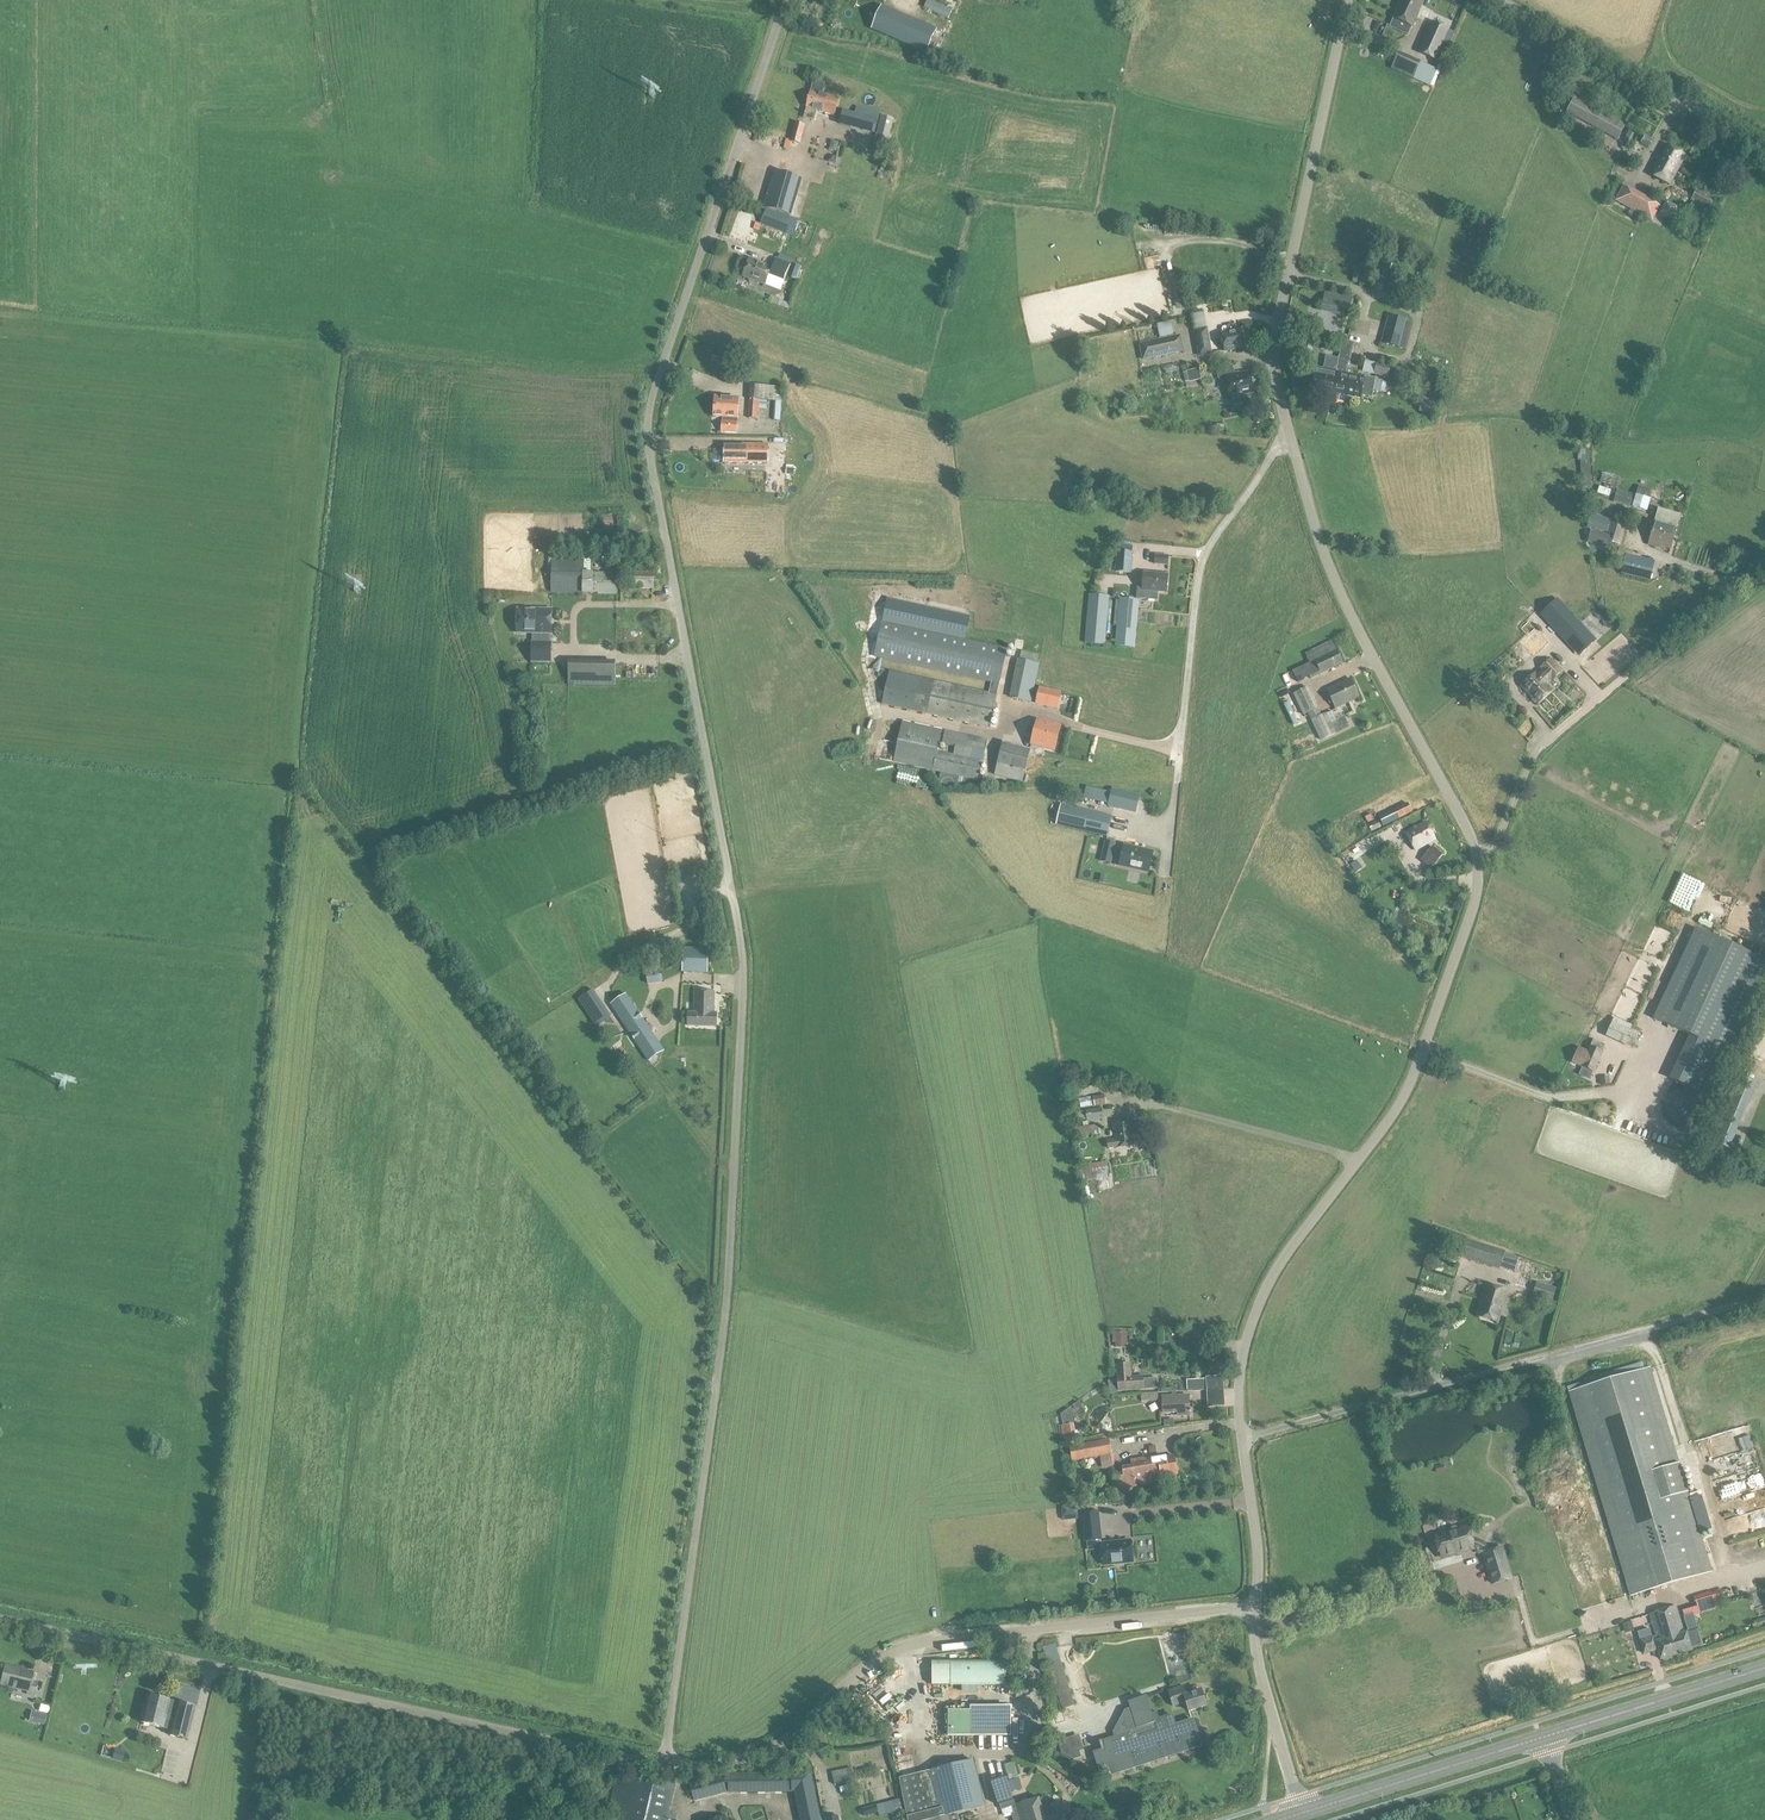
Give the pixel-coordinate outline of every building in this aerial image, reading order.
[(930,1),(928,0),(925,7),(948,18),(952,11),(935,3),(936,0),(930,0),(930,1)] [(1394,18),(1390,29),(1407,36),(1410,29),(1412,26),(1412,27),(1423,2),(1418,0),(1402,0),(1394,18)] [(882,7),(873,29),(883,34),(892,11),(882,7)] [(1369,15),(1387,21),(1390,14),(1372,7),(1369,15)] [(883,34),(908,45),(917,22),(892,11),(883,34)] [(1435,60),(1447,34),(1450,29),(1433,21),(1419,53),(1435,60)] [(917,22),(908,45),(926,53),(936,30),(917,22)] [(1412,75),(1430,78),(1432,66),(1414,63),(1412,75)] [(805,118),(814,121),(817,111),(835,116),(839,98),(822,94),(825,84),(814,81),(807,108),(808,108),(805,118)] [(1575,98),(1568,111),(1618,138),(1625,125),(1575,98)] [(843,111),(840,125),(851,128),(854,114),(843,111)] [(881,116),(873,152),(874,153),(887,156),(891,136),(890,136),(894,119),(881,116)] [(795,123),(790,142),(800,145),(805,125),(795,123)] [(819,135),(817,140),(827,143),(829,138),(819,135)] [(1654,140),(1646,135),(1641,143),(1649,147),(1654,140)] [(1686,157),(1665,145),(1649,174),(1670,186),(1686,157)] [(858,165),(859,148),(849,147),(848,158),(838,157),(838,164),(858,165)] [(829,158),(828,162),(836,164),(837,157),(833,156),(829,158)] [(775,171),(764,208),(766,209),(791,216),(802,179),(775,171)] [(1624,187),(1617,200),(1652,219),(1659,206),(1624,187)] [(1696,192),(1691,202),(1690,204),(1707,213),(1713,201),(1696,192)] [(1660,214),(1673,221),(1679,208),(1667,202),(1660,214)] [(1631,208),(1629,213),(1638,217),(1640,212),(1631,208)] [(789,218),(766,209),(760,225),(761,225),(783,233),(789,218)] [(811,225),(810,234),(825,236),(826,227),(811,225)] [(750,259),(743,277),(781,291),(785,281),(791,264),(776,258),(773,268),(750,259)] [(1189,308),(1184,277),(1175,279),(1180,309),(1189,308)] [(1325,293),(1323,302),(1322,310),(1349,315),(1352,298),(1325,293)] [(1201,310),(1183,315),(1187,327),(1204,322),(1201,310)] [(1407,321),(1389,316),(1382,343),(1400,348),(1407,321)] [(1157,336),(1170,333),(1167,320),(1154,324),(1157,336)] [(1235,330),(1234,325),(1226,326),(1227,332),(1220,333),(1223,352),(1244,349),(1241,329),(1235,330)] [(1211,354),(1206,328),(1194,330),(1199,356),(1211,354)] [(1139,344),(1143,361),(1184,352),(1180,335),(1139,344)] [(1305,337),(1302,351),(1312,353),(1315,339),(1305,337)] [(1339,359),(1337,366),(1336,372),(1352,375),(1353,371),(1347,369),(1348,363),(1350,363),(1354,343),(1343,340),(1339,359)] [(713,354),(710,359),(719,364),(722,359),(713,354)] [(1211,372),(1222,368),(1217,356),(1206,361),(1211,372)] [(1316,367),(1311,389),(1331,393),(1336,372),(1337,366),(1339,359),(1326,356),(1323,369),(1316,367)] [(1361,360),(1361,369),(1371,370),(1371,360),(1361,360)] [(1377,364),(1374,375),(1388,378),(1390,371),(1391,366),(1377,363),(1377,364)] [(758,364),(756,372),(767,374),(769,367),(758,364)] [(1388,378),(1387,383),(1388,383),(1398,385),(1401,373),(1400,373),(1390,371),(1388,378)] [(1249,372),(1226,377),(1230,396),(1231,396),(1233,406),(1246,403),(1244,394),(1253,393),(1249,372)] [(1352,375),(1336,372),(1331,393),(1347,396),(1348,396),(1352,375)] [(1364,378),(1352,375),(1348,396),(1360,398),(1361,396),(1371,398),(1375,379),(1364,377),(1364,378)] [(782,388),(751,386),(749,419),(759,419),(760,400),(782,402),(782,388)] [(734,418),(737,418),(738,399),(715,398),(714,417),(723,417),(723,421),(722,421),(722,432),(737,433),(737,422),(734,422),(734,418)] [(725,462),(766,463),(767,444),(725,443),(725,462)] [(1629,506),(1633,494),(1617,489),(1614,502),(1629,506)] [(1636,495),(1635,495),(1632,507),(1647,511),(1650,499),(1636,495)] [(1671,549),(1680,516),(1658,511),(1649,545),(1659,548),(1660,546),(1671,549)] [(1607,533),(1610,523),(1611,520),(1591,514),(1588,527),(1606,532),(1607,533)] [(1606,532),(1605,534),(1604,540),(1612,541),(1621,543),(1624,531),(1616,529),(1617,525),(1610,523),(1607,533),(1606,532)] [(1604,540),(1605,534),(1591,530),(1588,543),(1610,549),(1612,541),(1604,540)] [(1119,545),(1118,551),(1118,552),(1132,553),(1133,546),(1119,545)] [(1619,549),(1616,557),(1623,559),(1626,551),(1619,549)] [(1116,572),(1131,574),(1133,554),(1117,552),(1116,572)] [(1650,581),(1655,561),(1626,554),(1621,574),(1650,581)] [(1168,556),(1155,555),(1155,564),(1167,566),(1168,556)] [(617,595),(617,573),(584,572),(584,559),(552,558),(551,594),(617,595)] [(654,572),(632,572),(632,588),(654,589),(654,572)] [(1137,588),(1136,599),(1158,601),(1158,592),(1166,593),(1168,575),(1144,573),(1143,588),(1137,588)] [(1091,585),(1085,644),(1105,646),(1110,587),(1091,585)] [(970,616),(887,598),(882,621),(965,639),(970,616)] [(1120,598),(1115,646),(1135,648),(1136,632),(1138,632),(1139,624),(1137,624),(1139,600),(1120,598)] [(1558,600),(1544,613),(1574,645),(1582,653),(1595,640),(1558,600)] [(518,609),(517,633),(540,634),(540,643),(532,643),(532,662),(551,662),(551,643),(547,643),(547,634),(552,634),(552,610),(518,609)] [(882,621),(874,657),(1000,685),(1008,649),(965,639),(882,621)] [(1539,633),(1525,646),(1534,655),(1548,642),(1547,642),(1540,634),(1539,633)] [(1332,642),(1306,654),(1310,664),(1305,666),(1311,679),(1342,663),(1332,642)] [(1009,698),(1031,703),(1039,664),(1018,659),(1009,698)] [(1543,669),(1538,674),(1536,673),(1521,686),(1538,705),(1553,691),(1546,683),(1551,678),(1553,680),(1562,672),(1551,659),(1541,668),(1543,669)] [(616,665),(569,664),(569,684),(615,685),(616,665)] [(997,694),(920,678),(889,671),(882,705),(913,711),(990,729),(997,694)] [(1359,697),(1350,679),(1327,690),(1336,708),(1359,697)] [(1577,691),(1581,687),(1573,679),(1569,684),(1577,691)] [(1057,709),(1061,692),(1040,687),(1036,704),(1057,709)] [(1293,694),(1304,715),(1304,716),(1308,714),(1318,709),(1308,687),(1294,693),(1293,694)] [(1327,713),(1322,716),(1311,720),(1321,740),(1336,734),(1327,714),(1327,713)] [(943,730),(922,726),(902,721),(894,763),(933,771),(937,751),(939,752),(941,744),(943,730)] [(1055,751),(1061,727),(1037,721),(1031,745),(1055,751)] [(943,730),(941,744),(955,747),(955,745),(985,751),(987,740),(943,730)] [(1022,783),(1031,750),(1003,743),(994,775),(1022,783)] [(955,745),(955,747),(953,755),(983,760),(985,751),(955,745)] [(953,755),(939,752),(937,751),(933,771),(940,773),(938,784),(964,789),(966,779),(979,781),(983,760),(953,755)] [(1083,786),(1082,798),(1104,801),(1105,789),(1083,786)] [(1111,789),(1108,804),(1108,807),(1136,813),(1139,795),(1111,789)] [(1158,795),(1154,789),(1150,792),(1154,798),(1158,795)] [(1412,812),(1408,803),(1379,817),(1384,826),(1412,812)] [(1107,836),(1112,817),(1061,805),(1056,825),(1107,836)] [(1371,832),(1381,827),(1378,820),(1368,825),(1371,832)] [(1436,839),(1426,822),(1406,833),(1416,851),(1436,839)] [(1131,823),(1129,831),(1117,828),(1113,842),(1141,849),(1147,827),(1131,823)] [(1116,843),(1105,841),(1102,855),(1113,857),(1116,843)] [(1125,846),(1120,866),(1149,872),(1154,853),(1125,846)] [(1432,846),(1425,853),(1436,863),(1443,854),(1432,846)] [(1402,882),(1412,876),(1401,853),(1390,859),(1402,882)] [(1425,857),(1409,866),(1413,875),(1430,866),(1425,857)] [(1363,869),(1357,861),(1351,865),(1356,873),(1363,869)] [(1655,1019),(1690,1035),(1727,1052),(1764,970),(1764,960),(1696,929),(1655,1019)] [(707,973),(708,950),(684,949),(683,972),(707,973)] [(713,970),(730,967),(728,956),(712,958),(713,970)] [(657,981),(655,973),(643,976),(645,983),(657,981)] [(695,992),(695,1013),(689,1013),(688,1026),(716,1027),(717,1014),(713,1014),(714,993),(695,992)] [(649,1062),(665,1051),(627,994),(611,1004),(624,1024),(649,1062)] [(606,1008),(590,1019),(596,1027),(611,1016),(606,1008)] [(1633,1049),(1641,1029),(1614,1017),(1605,1037),(1625,1046),(1624,1049),(1628,1051),(1630,1048),(1633,1049)] [(1690,1035),(1678,1061),(1715,1079),(1727,1052),(1690,1035)] [(1572,1062),(1594,1072),(1602,1053),(1602,1052),(1605,1045),(1594,1040),(1588,1052),(1578,1048),(1572,1062)] [(611,1050),(621,1062),(630,1055),(621,1043),(611,1050)] [(1757,1049),(1749,1070),(1764,1075),(1764,1052),(1757,1049)] [(1739,1076),(1712,1143),(1729,1149),(1756,1084),(1739,1076)] [(1080,1077),(1067,1078),(1068,1096),(1080,1096),(1080,1077)] [(1668,1102),(1667,1107),(1668,1113),(1670,1117),(1674,1121),(1679,1124),(1684,1124),(1689,1124),(1694,1121),(1698,1117),(1700,1113),(1701,1107),(1700,1102),(1698,1097),(1694,1094),(1689,1091),(1684,1090),(1679,1091),(1674,1094),(1670,1097),(1668,1102)] [(1094,1106),(1107,1104),(1106,1094),(1093,1096),(1094,1106)] [(1091,1097),(1087,1097),(1079,1098),(1080,1108),(1092,1106),(1091,1097)] [(607,1116),(611,1122),(635,1108),(632,1102),(607,1116)] [(1607,1103),(1606,1108),(1619,1111),(1620,1106),(1607,1103)] [(1087,1122),(1104,1119),(1102,1108),(1071,1113),(1072,1123),(1087,1121),(1087,1122)] [(1149,1121),(1147,1111),(1139,1113),(1140,1122),(1149,1121)] [(1115,1148),(1135,1145),(1132,1121),(1112,1124),(1114,1139),(1107,1140),(1108,1149),(1115,1148)] [(1103,1134),(1102,1124),(1074,1128),(1075,1138),(1103,1134)] [(1082,1182),(1110,1178),(1108,1161),(1080,1165),(1082,1182)] [(1500,1269),(1505,1254),(1505,1251),(1466,1240),(1461,1257),(1500,1269)] [(1537,1282),(1532,1296),(1552,1303),(1557,1289),(1537,1282)] [(1481,1305),(1477,1317),(1497,1323),(1507,1291),(1485,1285),(1479,1304),(1481,1305)] [(1113,1332),(1112,1343),(1116,1343),(1128,1344),(1128,1333),(1116,1332),(1113,1332)] [(1459,1363),(1463,1356),(1453,1351),(1449,1357),(1459,1363)] [(1156,1379),(1144,1379),(1144,1376),(1132,1376),(1131,1364),(1117,1364),(1118,1391),(1144,1390),(1144,1389),(1157,1388),(1156,1379)] [(1651,1369),(1601,1384),(1569,1393),(1630,1596),(1712,1571),(1651,1369)] [(1189,1391),(1208,1389),(1207,1380),(1188,1381),(1189,1391)] [(1137,1400),(1155,1401),(1155,1391),(1138,1391),(1137,1400)] [(1189,1415),(1188,1396),(1163,1397),(1164,1413),(1178,1412),(1178,1416),(1189,1415)] [(1082,1407),(1078,1402),(1073,1405),(1077,1411),(1082,1407)] [(1063,1440),(1079,1437),(1078,1432),(1075,1432),(1074,1423),(1061,1425),(1063,1440)] [(1736,1448),(1747,1446),(1745,1435),(1734,1436),(1736,1448)] [(1072,1461),(1112,1454),(1109,1439),(1070,1446),(1072,1461)] [(1737,1460),(1744,1468),(1750,1463),(1743,1454),(1737,1460)] [(1110,1455),(1102,1457),(1104,1469),(1112,1468),(1110,1455)] [(1152,1460),(1150,1460),(1152,1470),(1159,1468),(1161,1478),(1162,1482),(1163,1485),(1177,1482),(1176,1475),(1177,1475),(1174,1457),(1159,1459),(1152,1460)] [(1124,1472),(1113,1473),(1116,1489),(1162,1482),(1161,1478),(1159,1468),(1152,1470),(1150,1460),(1133,1463),(1133,1466),(1123,1468),(1124,1472)] [(1444,1466),(1444,1465),(1435,1467),(1435,1468),(1437,1473),(1446,1471),(1444,1466)] [(1727,1531),(1750,1525),(1749,1520),(1756,1518),(1754,1510),(1764,1507),(1764,1494),(1764,1490),(1719,1502),(1727,1531)] [(1701,1496),(1690,1499),(1700,1533),(1711,1530),(1701,1496)] [(1077,1507),(1062,1508),(1063,1517),(1064,1517),(1077,1516),(1078,1516),(1077,1507)] [(1082,1513),(1085,1541),(1101,1540),(1098,1512),(1082,1513)] [(1473,1549),(1469,1537),(1466,1527),(1458,1530),(1457,1528),(1456,1527),(1454,1527),(1452,1528),(1451,1529),(1450,1531),(1450,1532),(1436,1537),(1437,1543),(1435,1544),(1434,1545),(1434,1548),(1435,1550),(1436,1551),(1438,1552),(1440,1552),(1442,1558),(1473,1549)] [(1133,1562),(1131,1541),(1101,1544),(1104,1565),(1133,1562)] [(1501,1549),(1493,1551),(1483,1554),(1492,1584),(1510,1578),(1501,1549)] [(1712,1592),(1693,1597),(1696,1606),(1697,1606),(1699,1614),(1717,1608),(1712,1592)] [(1676,1607),(1650,1615),(1656,1636),(1658,1641),(1655,1642),(1658,1650),(1660,1660),(1672,1656),(1692,1650),(1691,1650),(1686,1632),(1684,1633),(1676,1607)] [(1632,1622),(1623,1624),(1624,1631),(1625,1633),(1634,1631),(1633,1629),(1632,1622)] [(1650,1629),(1638,1632),(1641,1641),(1640,1641),(1644,1654),(1652,1652),(1658,1650),(1655,1642),(1658,1641),(1656,1636),(1652,1637),(1650,1629)] [(1044,1648),(1058,1697),(1070,1693),(1056,1644),(1044,1648)] [(74,1674),(86,1675),(86,1653),(74,1653),(74,1674)] [(1004,1661),(933,1661),(933,1684),(963,1684),(978,1684),(1004,1684),(1004,1661)] [(5,1666),(1,1685),(28,1691),(27,1694),(34,1695),(38,1682),(31,1680),(33,1673),(5,1666)] [(1600,1672),(1588,1673),(1589,1683),(1602,1682),(1600,1672)] [(1186,1702),(1189,1712),(1206,1706),(1201,1690),(1187,1695),(1185,1686),(1168,1691),(1173,1706),(1186,1702)] [(1074,1705),(1070,1693),(1058,1697),(1062,1709),(1074,1705)] [(147,1695),(140,1723),(170,1730),(168,1735),(187,1740),(196,1707),(147,1695)] [(1123,1726),(1116,1728),(1113,1733),(1115,1738),(1102,1742),(1102,1741),(1099,1742),(1102,1752),(1096,1754),(1095,1753),(1102,1777),(1201,1745),(1193,1720),(1176,1726),(1172,1716),(1160,1720),(1157,1712),(1152,1714),(1147,1696),(1128,1702),(1130,1708),(1125,1710),(1122,1715),(1125,1722),(1123,1726)] [(973,1735),(973,1710),(949,1710),(949,1736),(973,1735)] [(1011,1710),(973,1710),(973,1735),(1011,1735),(1011,1710)] [(32,1711),(29,1722),(45,1725),(47,1715),(32,1711)] [(1069,1743),(1065,1744),(1060,1746),(1062,1753),(1074,1760),(1081,1758),(1080,1752),(1079,1748),(1071,1751),(1069,1743)] [(1003,1762),(1007,1778),(1018,1775),(1014,1759),(1003,1762)] [(958,1814),(985,1807),(973,1760),(899,1778),(908,1819),(959,1819),(958,1814)] [(847,1777),(854,1776),(853,1767),(834,1769),(835,1784),(848,1783),(847,1777)] [(678,1814),(670,1813),(678,1784),(618,1771),(606,1819),(677,1819),(678,1814)] [(1001,1772),(989,1773),(990,1782),(1002,1781),(1001,1772)] [(729,1783),(729,1793),(795,1792),(801,1819),(821,1819),(811,1774),(793,1774),(793,1783),(729,1783)] [(724,1779),(690,1787),(693,1801),(727,1793),(724,1779)] [(1007,1801),(1014,1799),(1009,1781),(990,1787),(995,1805),(996,1805),(1007,1801)] [(190,1790),(187,1802),(204,1806),(206,1793),(190,1790)] [(1012,1814),(1014,1819),(1046,1819),(1044,1813),(1050,1811),(1045,1797),(1040,1799),(1039,1797),(1020,1803),(1021,1803),(1012,1806),(1014,1813),(1012,1814)] [(900,1799),(877,1805),(878,1813),(879,1817),(903,1811),(900,1799)] [(1013,1799),(1000,1803),(1002,1810),(1012,1807),(1012,1806),(1015,1805),(1013,1799)] [(878,1813),(877,1805),(863,1809),(865,1817),(878,1813)]
